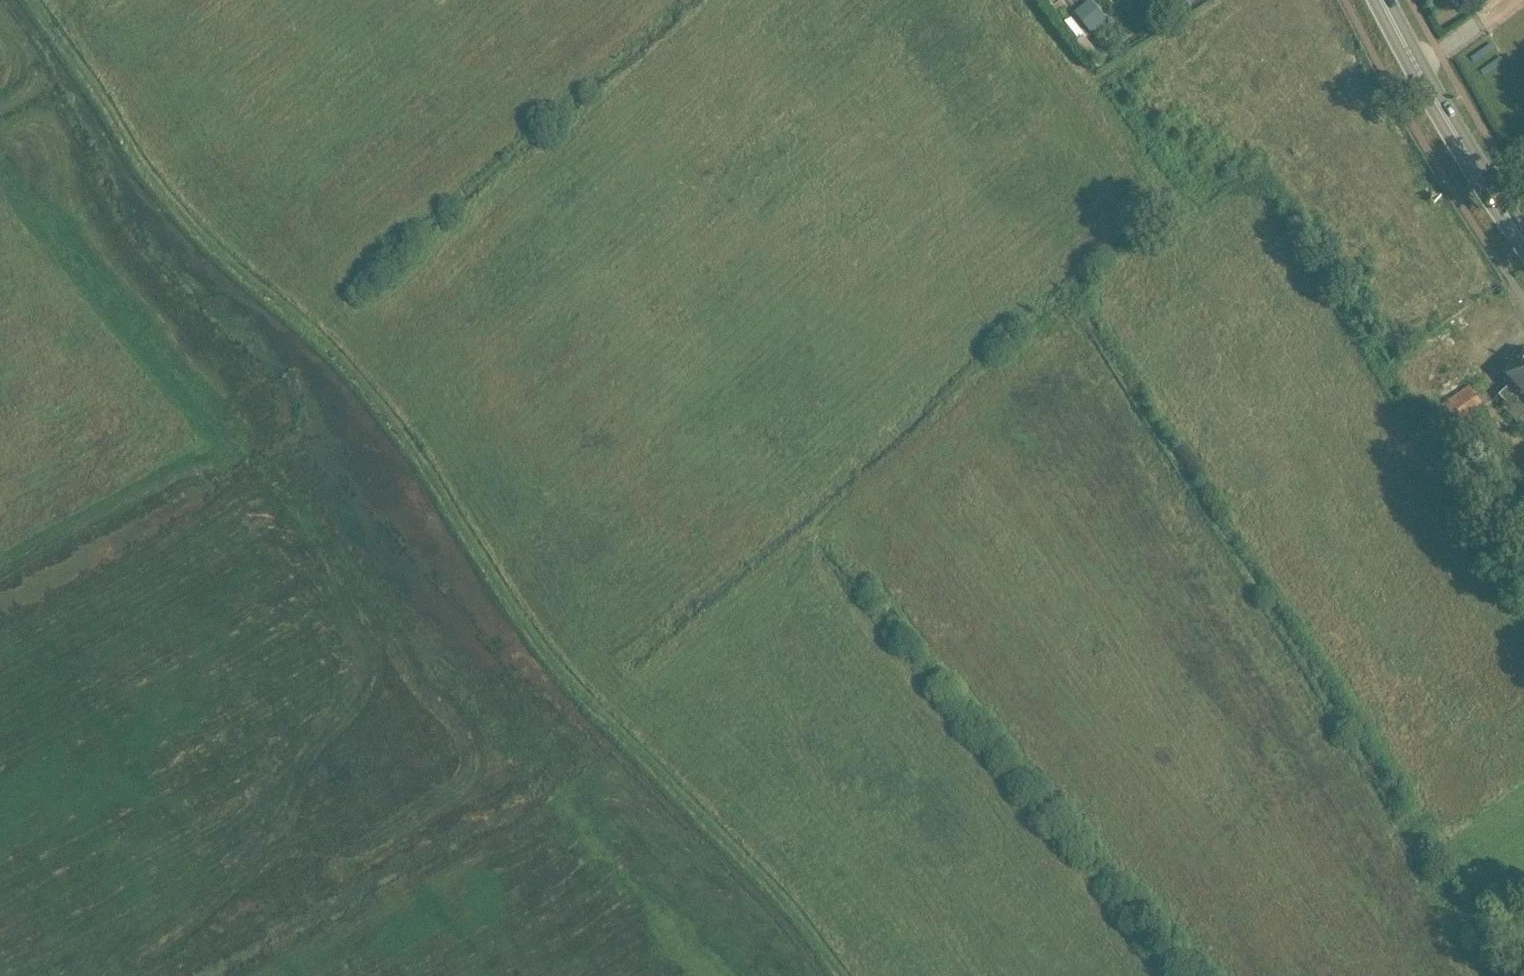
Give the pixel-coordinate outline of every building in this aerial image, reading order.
[(1076,9),(1087,31),(1105,21),(1094,0),(1093,0),(1076,9)] [(1523,400),(1523,358),(1503,374),(1523,400)] [(1474,385),(1441,402),(1452,425),(1486,408),(1474,385)]
